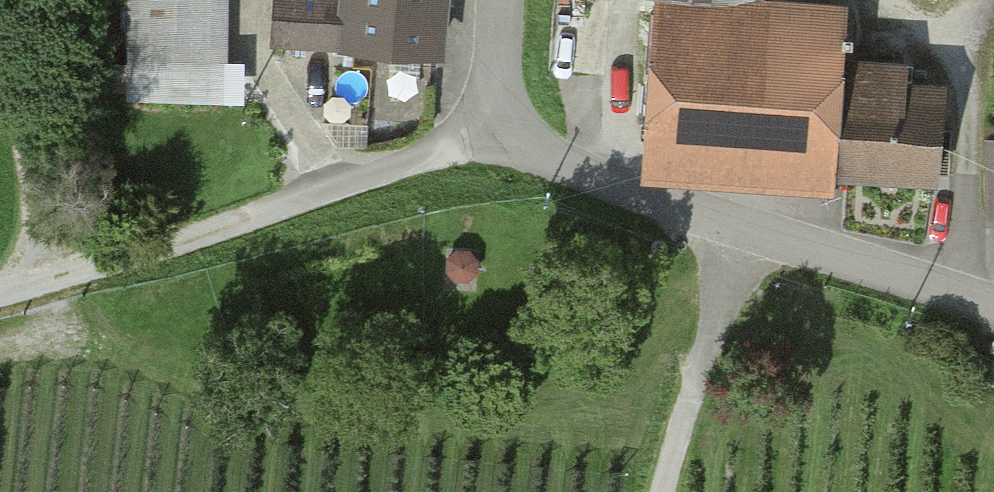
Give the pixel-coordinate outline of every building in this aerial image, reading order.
[(137,59),(235,58),(235,0),(137,0),(137,59)] [(447,65),(453,0),(280,0),(276,49),(447,65)] [(646,156),(945,179),(952,94),(910,91),(912,69),(848,64),(852,12),(825,10),(700,0),(658,0),(646,156)] [(825,10),(826,0),(700,0),(825,10)]
